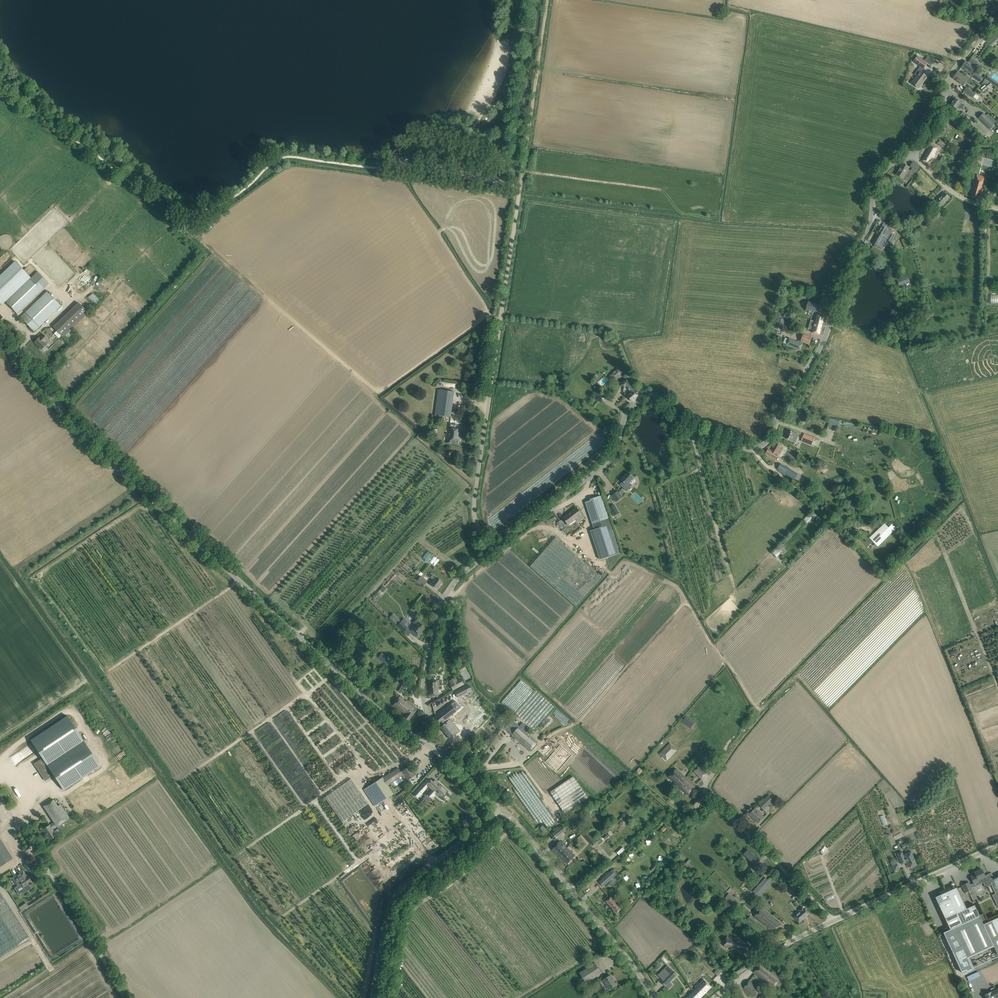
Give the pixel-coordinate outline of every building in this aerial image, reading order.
[(989,10),(992,15),(997,11),(997,6),(997,5),(989,10)] [(985,45),(988,48),(991,45),(991,46),(997,39),(997,29),(995,33),(996,34),(987,42),(985,45)] [(917,76),(912,83),(918,88),(923,81),(924,82),(927,77),(920,72),(927,63),(930,65),(933,60),(928,56),(924,61),(917,56),(913,61),(921,67),(915,74),(917,76)] [(966,61),(961,67),(971,74),(970,75),(980,82),(983,78),(975,73),(977,70),(977,69),(974,67),(978,62),(974,59),(972,58),(969,62),(968,63),(966,61)] [(969,77),(959,70),(953,78),(963,86),(966,81),(968,83),(971,79),(969,77)] [(966,88),(964,91),(973,97),(977,100),(979,97),(966,88)] [(955,99),(950,105),(954,108),(956,109),(957,108),(961,103),(959,101),(955,99)] [(983,114),(979,119),(990,130),(994,125),(996,123),(988,115),(986,117),(983,114)] [(944,148),(947,143),(939,138),(936,144),(944,148)] [(930,144),(921,160),(929,165),(935,155),(935,154),(937,149),(930,144)] [(957,164),(963,168),(967,162),(960,157),(958,159),(960,161),(957,164)] [(916,173),(920,166),(913,162),(910,167),(912,168),(911,170),(916,173)] [(902,164),(896,175),(903,178),(909,167),(902,164)] [(985,177),(977,175),(971,197),(979,199),(985,177)] [(990,197),(994,199),(995,199),(997,189),(997,188),(994,187),(990,197)] [(944,193),(933,205),(938,210),(950,198),(944,193)] [(878,232),(878,233),(885,237),(887,239),(892,244),(896,237),(890,234),(892,230),(887,227),(886,229),(882,226),(878,232)] [(875,238),(872,243),(875,245),(877,246),(878,247),(879,245),(882,247),(885,243),(887,239),(885,237),(878,233),(875,238)] [(911,247),(907,238),(901,241),(905,250),(911,247)] [(873,247),(869,253),(873,255),(874,254),(876,256),(877,255),(880,251),(876,248),(877,246),(875,245),(874,247),(873,247)] [(5,302),(31,278),(15,261),(0,276),(0,304),(2,305),(5,302)] [(38,271),(50,282),(52,280),(40,269),(38,271)] [(37,271),(31,278),(5,302),(17,314),(26,305),(28,307),(30,305),(28,303),(49,283),(37,271)] [(61,306),(47,292),(20,317),(34,332),(61,306)] [(818,315),(819,313),(821,306),(808,302),(806,310),(817,312),(816,315),(814,321),(824,323),(825,317),(818,315)] [(53,327),(63,338),(88,313),(78,303),(53,327)] [(780,317),(776,326),(782,328),(786,319),(780,317)] [(824,323),(814,321),(810,320),(810,321),(814,322),(811,332),(821,335),(824,323)] [(43,334),(34,342),(42,350),(47,345),(45,342),(48,339),(43,334)] [(803,335),(801,341),(809,344),(811,337),(803,335)] [(785,340),(784,344),(800,351),(803,343),(798,341),(798,342),(789,338),(787,341),(785,340)] [(622,372),(618,367),(612,373),(616,378),(622,372)] [(627,396),(632,402),(640,395),(626,379),(621,384),(625,388),(626,387),(631,393),(627,396)] [(454,392),(438,390),(434,419),(444,420),(445,416),(451,417),(454,392)] [(831,419),(830,427),(840,427),(840,419),(831,419)] [(456,422),(450,421),(449,430),(450,430),(449,442),(458,443),(459,436),(458,436),(459,434),(460,429),(455,429),(456,422)] [(788,430),(785,438),(795,442),(798,434),(794,433),(788,430)] [(801,441),(812,446),(815,438),(804,433),(801,441)] [(783,445),(776,441),(770,450),(768,449),(766,453),(775,459),(783,445)] [(801,475),(781,464),(778,469),(798,481),(801,475)] [(634,478),(628,472),(621,480),(623,482),(620,485),(627,491),(632,485),(629,482),(634,478)] [(612,495),(617,501),(622,497),(618,491),(612,495)] [(601,560),(620,554),(601,496),(595,498),(596,499),(586,502),(595,530),(591,531),(601,560)] [(614,505),(610,507),(615,516),(619,513),(614,505)] [(564,518),(568,525),(576,519),(578,522),(584,517),(577,508),(564,518)] [(808,515),(803,520),(807,524),(812,518),(813,519),(816,516),(812,512),(809,515),(808,515)] [(883,525),(870,538),(878,546),(891,534),(883,525)] [(600,577),(555,537),(529,566),(575,606),(600,577)] [(777,557),(782,552),(782,551),(785,548),(783,546),(784,545),(782,543),(781,545),(780,544),(772,553),(777,557)] [(427,551),(423,558),(436,566),(440,559),(427,551)] [(437,589),(442,582),(432,575),(431,577),(434,580),(431,584),(437,589)] [(421,576),(417,580),(424,585),(427,581),(421,576)] [(389,618),(396,624),(400,620),(394,613),(389,618)] [(415,637),(424,628),(419,623),(415,620),(413,623),(416,627),(411,632),(415,637)] [(401,622),(397,625),(404,632),(407,628),(401,622)] [(382,653),(378,657),(391,669),(395,665),(382,653)] [(399,677),(394,686),(397,688),(396,689),(401,692),(407,682),(399,677)] [(427,678),(426,696),(438,697),(438,681),(434,681),(434,678),(427,678)] [(460,679),(451,683),(454,689),(463,685),(460,679)] [(457,691),(455,692),(458,697),(467,692),(464,687),(457,691)] [(515,713),(534,730),(554,707),(535,690),(515,713)] [(399,697),(393,705),(405,715),(402,719),(407,722),(417,709),(407,700),(406,702),(399,697)] [(450,704),(433,717),(440,727),(448,720),(447,718),(456,711),(450,704)] [(67,716),(31,740),(32,742),(38,751),(43,758),(34,764),(37,769),(39,770),(45,780),(54,775),(64,790),(91,772),(83,759),(75,747),(84,741),(67,716)] [(440,727),(450,739),(460,731),(450,719),(448,720),(440,727)] [(538,742),(512,720),(505,729),(530,751),(538,742)] [(107,728),(103,731),(107,737),(111,733),(107,728)] [(667,745),(658,756),(665,762),(673,751),(671,749),(667,745)] [(655,774),(662,766),(655,761),(648,768),(655,774)] [(699,766),(694,771),(701,778),(706,773),(699,766)] [(398,768),(383,778),(387,785),(401,775),(403,777),(403,778),(404,778),(405,778),(406,777),(408,780),(414,775),(412,772),(410,770),(411,770),(409,767),(400,772),(398,768)] [(679,787),(688,778),(685,776),(685,777),(676,769),(669,777),(675,782),(674,783),(679,788),(679,787)] [(573,776),(550,792),(565,813),(588,798),(573,776)] [(387,785),(383,778),(382,777),(364,789),(374,806),(393,794),(387,785)] [(688,795),(696,787),(688,778),(679,787),(688,795)] [(325,797),(342,822),(368,803),(351,779),(325,797)] [(442,799),(448,792),(446,791),(447,791),(435,780),(432,784),(429,782),(429,781),(426,785),(431,789),(428,792),(428,793),(432,796),(432,797),(435,794),(437,795),(442,799)] [(413,793),(418,797),(424,791),(420,787),(413,793)] [(759,804),(764,810),(773,800),(768,795),(759,804)] [(701,801),(696,798),(691,805),(695,808),(701,801)] [(50,840),(57,836),(52,829),(56,826),(57,826),(67,820),(53,799),(43,806),(54,822),(43,830),(50,840)] [(755,808),(749,814),(758,823),(764,817),(755,808)] [(586,821),(582,816),(575,822),(579,827),(586,821)] [(563,826),(553,833),(556,838),(566,830),(563,826)] [(586,831),(583,834),(589,841),(593,838),(586,831)] [(0,838),(0,866),(1,867),(13,859),(0,838)] [(560,841),(552,849),(558,855),(559,856),(567,848),(566,847),(560,841)] [(567,848),(559,856),(567,864),(575,856),(567,848)] [(903,855),(902,851),(897,853),(902,864),(907,862),(910,868),(917,864),(911,851),(904,854),(904,855),(903,855)] [(987,887),(992,885),(990,881),(994,879),(991,873),(987,875),(985,876),(982,869),(975,873),(975,874),(971,877),(974,884),(979,882),(978,880),(982,878),(983,879),(987,887)] [(613,870),(599,882),(603,886),(617,874),(613,870)] [(27,875),(26,876),(25,875),(23,871),(14,877),(19,885),(22,884),(24,888),(28,885),(27,885),(32,882),(27,875)] [(768,880),(763,876),(751,889),(756,894),(768,880)] [(992,885),(997,895),(994,896),(996,899),(997,898),(997,877),(994,879),(990,881),(992,885)] [(962,886),(965,892),(972,889),(969,882),(962,886)] [(950,929),(980,916),(975,905),(967,908),(957,887),(951,890),(950,887),(940,892),(941,894),(935,897),(950,929)] [(30,938),(0,892),(0,957),(30,938)] [(611,896),(606,901),(616,913),(622,909),(611,896)] [(800,912),(794,917),(799,922),(809,914),(804,908),(802,907),(799,910),(800,912)] [(754,917),(774,933),(781,924),(778,921),(777,922),(774,920),(775,919),(761,908),(754,917)] [(997,951),(997,920),(985,925),(982,917),(946,934),(964,974),(968,972),(969,974),(977,971),(971,959),(996,947),(997,951)] [(748,953),(751,942),(727,935),(724,946),(732,948),(732,949),(748,953)] [(746,961),(733,970),(736,976),(749,967),(746,961)] [(601,973),(595,963),(580,973),(586,983),(601,973)] [(761,963),(753,972),(773,987),(776,984),(779,987),(784,982),(780,979),(780,978),(761,963)] [(672,970),(667,965),(658,975),(662,980),(660,981),(665,986),(677,975),(672,970)] [(718,967),(714,972),(717,975),(722,971),(718,967)] [(603,980),(609,989),(616,985),(612,979),(613,979),(611,975),(603,980)] [(711,987),(704,979),(685,997),(699,997),(711,987)] [(749,980),(744,987),(755,996),(760,989),(749,980)] [(991,992),(991,991),(985,995),(984,995),(986,997),(997,997),(997,988),(991,992)]
